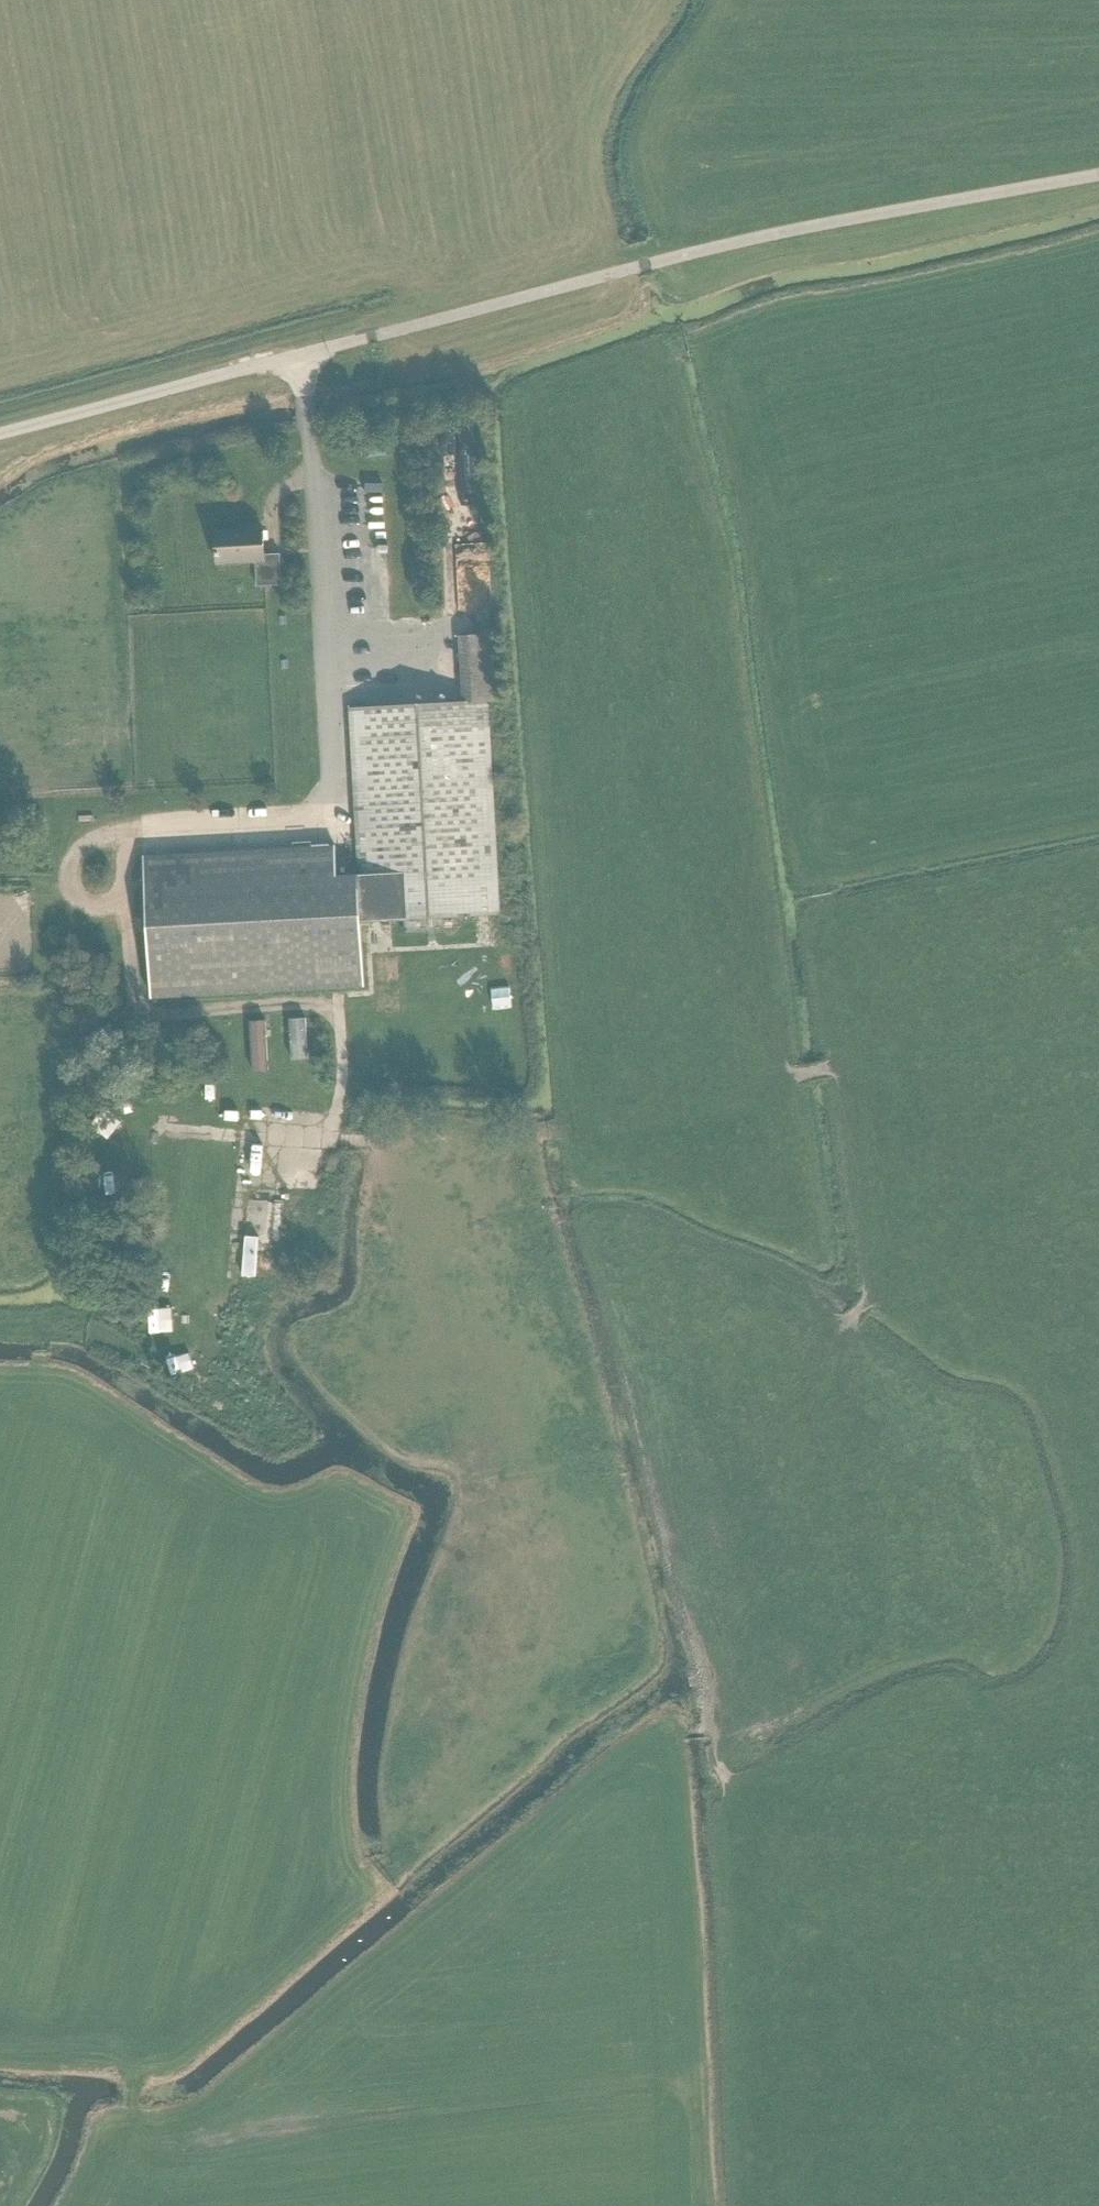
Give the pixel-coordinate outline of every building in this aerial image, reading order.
[(282,584),(280,554),(264,555),(263,529),(216,532),(217,564),(256,562),(257,586),(282,584)] [(499,915),(488,701),(497,701),(493,634),(459,636),(463,702),(350,708),(359,875),(336,876),(335,845),(144,855),(152,996),(364,986),(361,922),(372,922),(372,921),(499,915)] [(313,1059),(311,1012),(293,1013),(295,1059),(313,1059)] [(242,1104),(242,1080),(232,1080),(231,1104),(242,1104)] [(112,1135),(126,1116),(107,1103),(94,1122),(112,1135)] [(298,1190),(296,1234),(311,1234),(312,1190),(298,1190)] [(280,1252),(282,1218),(293,1219),(294,1206),(283,1205),(284,1200),(268,1199),(264,1251),(280,1252)] [(163,1204),(162,1236),(184,1237),(185,1204),(163,1204)] [(261,1275),(262,1232),(247,1232),(246,1275),(261,1275)] [(109,1237),(108,1259),(136,1260),(137,1239),(109,1237)] [(153,1330),(163,1330),(162,1305),(153,1305),(153,1330)]
